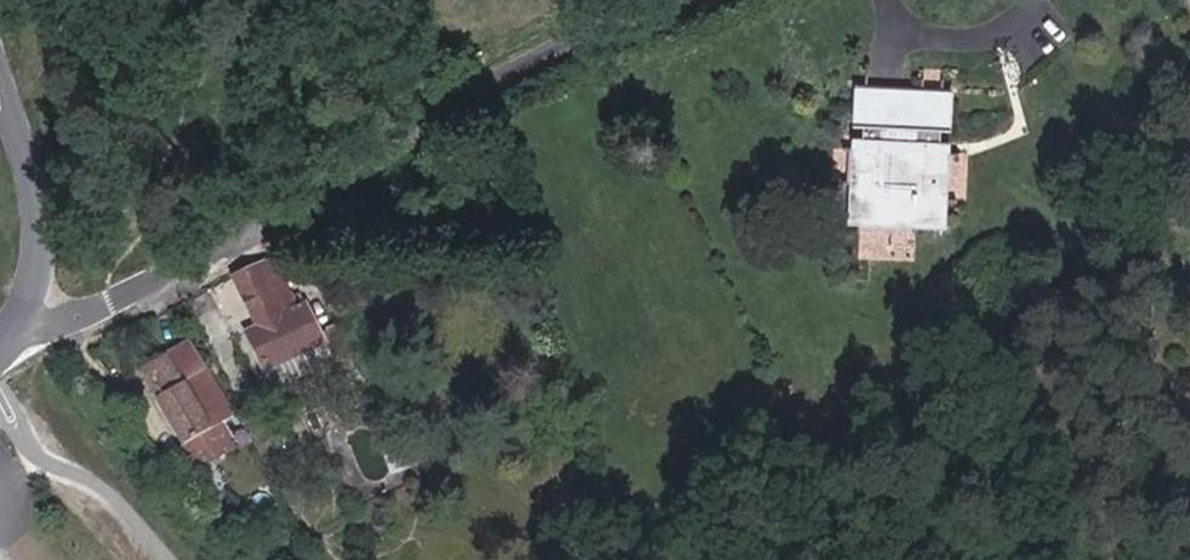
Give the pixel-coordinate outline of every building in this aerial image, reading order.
[(952,86),(919,85),(871,82),(868,137),(877,137),(877,150),(867,150),(855,149),(853,185),(864,186),(862,227),(941,231),(944,153),(939,153),(939,141),(944,141),(945,132),(945,122),(950,122),(952,86)] [(877,150),(877,137),(868,137),(867,150),(877,150)] [(950,141),(944,141),(939,141),(939,153),(944,153),(950,154),(950,141)] [(837,144),(837,177),(851,178),(851,144),(837,144)] [(954,154),(950,154),(944,153),(941,231),(952,233),(954,154)] [(335,356),(351,349),(344,332),(327,340),(285,265),(246,282),(268,332),(256,337),(279,390),(338,365),(335,356)] [(201,346),(150,375),(189,446),(240,418),(201,346)]
